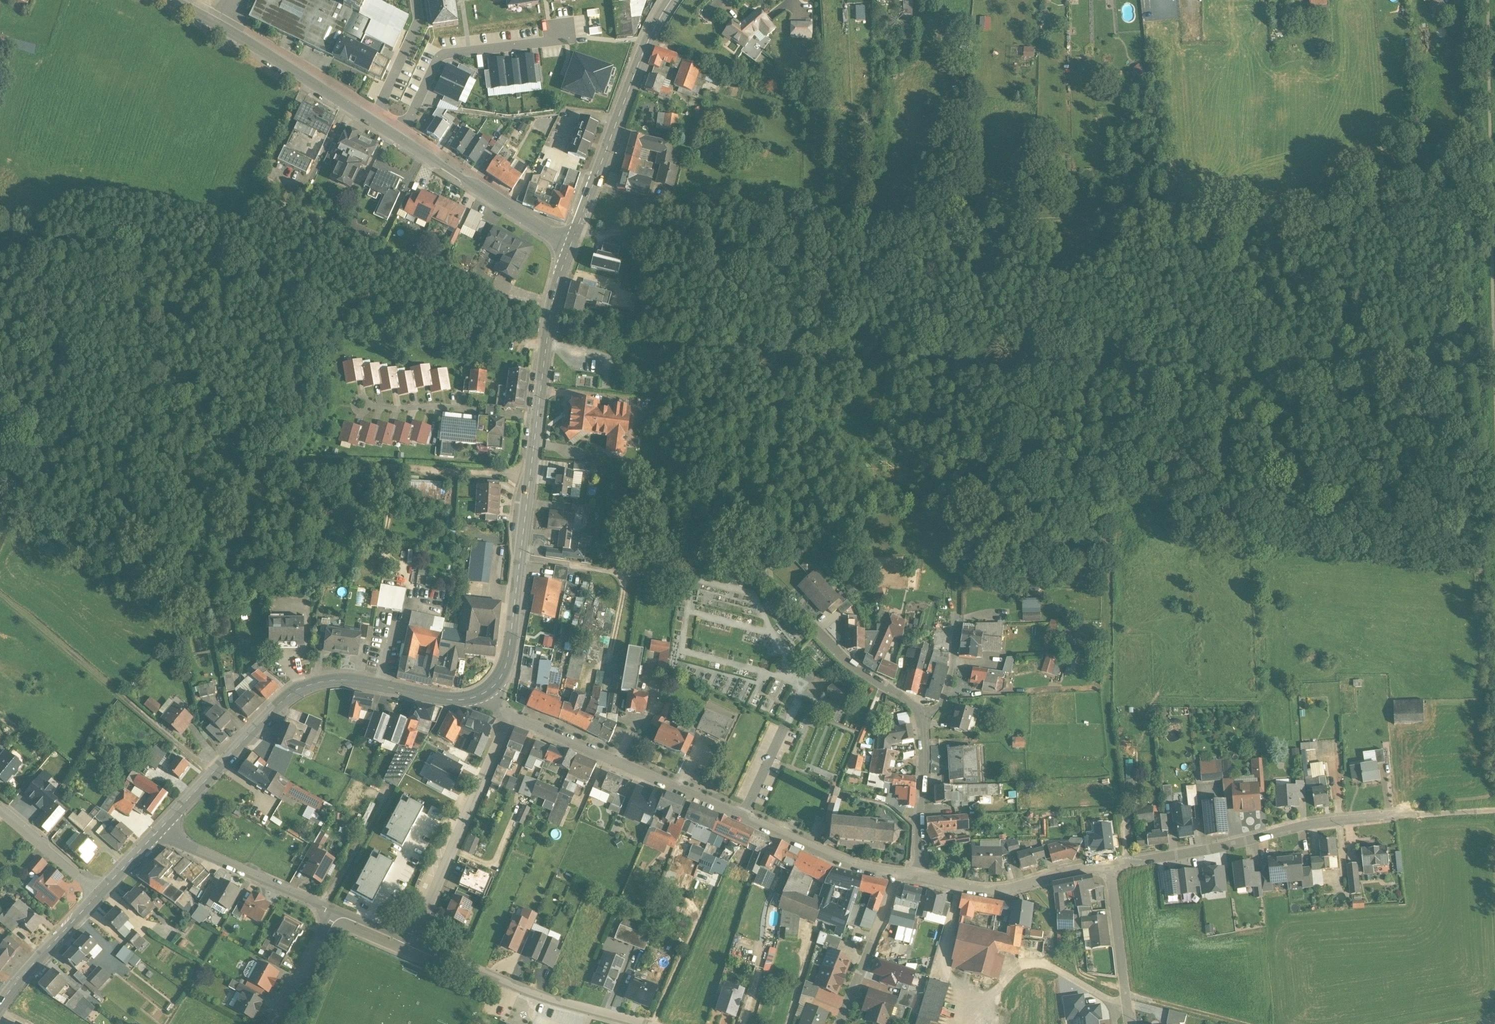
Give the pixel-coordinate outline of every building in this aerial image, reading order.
[(249,17),(296,39),(295,41),(302,44),(303,42),(314,47),(337,0),(257,0),(249,17)] [(346,0),(337,0),(314,47),(325,52),(339,22),(341,23),(343,18),(345,14),(347,9),(343,7),(346,0)] [(353,11),(350,17),(349,21),(345,28),(337,46),(332,43),(327,53),(368,72),(377,53),(380,47),(391,52),(408,16),(375,0),(366,0),(359,14),(353,11)] [(343,7),(347,9),(353,11),(359,14),(366,0),(346,0),(343,7)] [(432,25),(457,22),(454,0),(429,0),(432,25)] [(617,36),(634,35),(646,0),(613,0),(617,36)] [(904,9),(912,9),(913,0),(904,0),(904,9)] [(353,11),(347,9),(345,14),(350,17),(353,11)] [(912,9),(904,9),(904,21),(912,21),(912,9)] [(739,25),(733,20),(723,34),(730,38),(731,36),(744,46),(747,42),(746,40),(751,34),(758,28),(766,36),(774,28),(758,11),(739,25)] [(341,23),(340,25),(345,28),(349,21),(343,18),(341,23)] [(808,22),(792,22),(792,36),(807,36),(808,22)] [(758,28),(751,34),(746,40),(747,42),(744,46),(742,49),(755,58),(770,38),(766,36),(758,28)] [(678,53),(655,45),(649,61),(659,65),(662,57),(672,61),(675,62),(678,53)] [(575,52),(562,88),(592,98),(595,90),(607,94),(616,67),(575,52)] [(377,53),(368,72),(382,79),(391,60),(377,53)] [(518,55),(519,58),(522,83),(535,81),(533,63),(532,53),(518,55)] [(492,86),(507,85),(504,60),(504,57),(489,58),(490,69),(492,86)] [(519,58),(504,60),(507,85),(522,83),(519,58)] [(701,64),(684,58),(678,75),(695,81),(701,64)] [(539,62),(533,63),(535,81),(541,81),(539,62)] [(460,63),(457,68),(470,74),(469,75),(473,77),(476,70),(460,63)] [(469,75),(470,74),(457,68),(448,64),(442,77),(464,87),(469,75)] [(664,77),(650,72),(645,88),(668,95),(670,89),(668,89),(669,86),(662,84),(664,77)] [(695,81),(678,75),(675,83),(692,89),(695,81)] [(458,99),(464,87),(442,77),(436,90),(445,94),(457,100),(458,99)] [(457,100),(445,94),(442,100),(459,107),(462,101),(458,99),(457,100)] [(334,118),(302,103),(294,120),(298,122),(287,146),(305,155),(317,130),(326,135),(334,118)] [(447,108),(437,107),(433,114),(436,116),(427,130),(440,138),(449,125),(445,122),(447,119),(442,116),(447,108)] [(678,113),(659,111),(657,125),(676,128),(678,113)] [(598,121),(581,115),(568,150),(585,157),(590,142),(591,143),(591,142),(590,142),(591,139),(592,139),(593,136),(593,135),(598,121)] [(360,133),(347,127),(347,128),(341,141),(337,150),(343,153),(341,159),(340,158),(331,176),(350,185),(358,167),(360,161),(366,163),(368,157),(369,157),(375,143),(359,135),(360,133)] [(463,127),(451,145),(463,153),(475,135),(463,127)] [(317,130),(305,155),(313,159),(314,159),(326,135),(317,130)] [(644,134),(632,132),(625,154),(638,157),(641,144),(656,147),(657,138),(643,135),(644,134)] [(501,133),(491,148),(498,152),(508,137),(501,133)] [(475,135),(463,153),(475,161),(487,143),(475,135)] [(673,141),(657,138),(656,147),(660,147),(672,149),(673,141)] [(278,159),(306,173),(313,159),(305,155),(287,146),(285,145),(278,159)] [(672,149),(660,147),(658,160),(672,163),(673,153),(671,152),(672,149)] [(638,157),(625,154),(621,170),(652,178),(655,168),(637,163),(638,157)] [(510,164),(497,155),(487,170),(500,179),(509,166),(510,164)] [(509,166),(500,179),(512,187),(527,164),(519,158),(513,168),(509,166)] [(672,163),(658,160),(656,176),(670,178),(672,163)] [(679,165),(672,163),(670,178),(677,179),(679,165)] [(558,169),(545,164),(541,172),(540,175),(549,178),(553,180),(558,169)] [(570,165),(566,175),(564,183),(575,187),(580,169),(570,165)] [(400,177),(378,168),(376,173),(371,186),(372,185),(385,191),(377,211),(388,216),(399,191),(396,190),(396,188),(395,188),(400,177)] [(370,170),(364,183),(371,186),(376,173),(370,170)] [(652,178),(621,170),(619,178),(618,177),(617,182),(618,183),(617,185),(648,193),(652,178)] [(567,209),(547,202),(549,198),(534,193),(540,175),(541,172),(534,172),(532,180),(530,180),(528,189),(524,200),(524,202),(535,206),(534,206),(548,211),(548,213),(553,214),(554,213),(557,215),(558,216),(562,217),(563,216),(564,217),(565,215),(566,215),(568,211),(567,210),(567,209)] [(564,183),(557,181),(554,188),(547,186),(549,178),(540,175),(534,193),(549,198),(547,202),(567,209),(575,187),(564,183)] [(522,188),(517,197),(524,200),(528,189),(522,188)] [(440,198),(422,190),(419,197),(412,194),(408,204),(410,205),(420,210),(417,215),(429,221),(432,215),(431,215),(432,215),(440,198)] [(407,191),(399,208),(400,208),(407,211),(410,205),(408,204),(412,194),(407,191)] [(440,198),(432,215),(455,226),(455,225),(456,226),(462,214),(456,211),(459,204),(441,195),(440,198)] [(420,210),(410,205),(407,211),(417,216),(417,215),(420,210)] [(471,207),(464,223),(467,224),(476,229),(481,218),(483,213),(471,207)] [(407,211),(400,208),(399,208),(397,213),(404,217),(407,211)] [(481,218),(476,229),(481,231),(486,220),(481,218)] [(476,229),(467,224),(464,230),(461,229),(460,230),(472,236),(476,229)] [(455,226),(448,240),(454,243),(461,228),(456,226),(455,225),(455,226)] [(518,240),(493,228),(485,244),(505,254),(497,269),(514,278),(526,254),(521,251),(522,248),(516,245),(518,240)] [(602,250),(619,254),(621,244),(604,240),(602,250)] [(593,256),(591,265),(619,272),(621,263),(617,262),(619,254),(602,250),(598,249),(596,257),(593,256)] [(589,283),(573,279),(569,291),(585,295),(589,283)] [(596,285),(589,283),(585,295),(585,296),(592,298),(592,297),(596,285)] [(612,289),(596,285),(592,297),(602,300),(603,300),(609,301),(612,289)] [(585,295),(569,291),(564,311),(580,316),(582,306),(585,296),(585,295)] [(608,313),(582,306),(580,316),(596,320),(605,322),(608,313)] [(361,357),(344,360),(347,379),(364,376),(362,364),(361,357)] [(378,361),(362,364),(364,376),(365,383),(381,380),(379,368),(378,361)] [(428,363),(412,365),(413,369),(415,384),(432,381),(429,369),(428,363)] [(395,365),(379,368),(381,380),(382,387),(399,384),(397,372),(395,365)] [(446,366),(429,369),(432,381),(433,388),(449,385),(446,366)] [(508,383),(499,382),(496,404),(514,406),(515,402),(524,404),(529,368),(510,367),(508,383)] [(486,369),(472,368),(470,378),(469,389),(484,391),(486,369)] [(413,369),(397,372),(399,384),(400,391),(416,388),(415,384),(413,369)] [(879,377),(871,374),(867,386),(875,389),(879,377)] [(601,401),(574,398),(571,419),(570,429),(579,430),(610,433),(608,447),(611,450),(620,452),(623,449),(624,444),(622,442),(623,432),(625,432),(629,406),(610,403),(610,409),(600,408),(601,401)] [(503,417),(479,414),(478,420),(476,441),(477,441),(477,445),(479,448),(487,449),(488,446),(488,445),(502,446),(503,433),(502,433),(503,417)] [(478,420),(450,417),(450,419),(442,418),(440,438),(442,438),(440,453),(454,454),(456,439),(476,441),(478,420)] [(413,424),(397,419),(395,424),(392,436),(408,441),(409,436),(413,424)] [(430,424),(414,419),(413,424),(409,436),(425,441),(430,424)] [(579,430),(570,429),(571,419),(562,426),(570,437),(579,430)] [(361,425),(345,420),(340,437),(356,442),(358,437),(361,425)] [(378,424),(362,420),(361,425),(358,437),(373,441),(375,437),(378,424)] [(395,424),(380,420),(378,424),(375,437),(390,441),(392,436),(395,424)] [(657,436),(652,427),(641,433),(646,442),(657,436)] [(736,436),(730,435),(728,445),(734,446),(736,436)] [(593,459),(574,459),(574,466),(591,468),(593,459)] [(612,465),(602,463),(601,470),(611,472),(612,465)] [(573,469),(555,467),(552,492),(566,494),(567,486),(571,487),(573,469)] [(442,481),(407,479),(406,499),(441,501),(442,481)] [(487,484),(478,483),(478,497),(499,498),(500,484),(499,484),(487,484)] [(499,498),(478,497),(477,511),(486,512),(498,512),(499,498)] [(584,504),(573,502),(572,510),(583,511),(584,504)] [(574,512),(550,509),(548,526),(557,528),(557,526),(562,526),(561,534),(560,534),(558,544),(564,545),(570,546),(572,532),(574,512)] [(583,557),(586,534),(572,532),(570,546),(564,545),(564,548),(563,554),(583,557)] [(492,542),(474,540),(469,578),(488,580),(492,542)] [(563,554),(564,548),(547,547),(546,554),(563,557),(563,554)] [(771,553),(764,554),(766,566),(773,565),(771,553)] [(569,566),(556,563),(553,576),(567,579),(569,566)] [(839,596),(815,570),(799,584),(823,611),(828,607),(827,606),(839,596)] [(560,581),(536,577),(534,589),(537,589),(533,611),(544,614),(547,601),(555,603),(560,581)] [(396,587),(390,586),(390,584),(381,582),(377,604),(402,609),(403,602),(406,587),(396,585),(396,587)] [(839,596),(827,606),(828,607),(832,612),(838,607),(844,601),(839,596)] [(1022,597),(1023,620),(1040,619),(1039,596),(1023,597),(1022,597)] [(482,598),(465,597),(460,630),(460,631),(467,631),(477,633),(478,621),(482,598)] [(501,600),(482,598),(478,621),(488,622),(488,613),(500,614),(501,600)] [(844,601),(838,607),(843,612),(853,603),(847,598),(844,601)] [(605,628),(604,603),(585,603),(586,626),(587,626),(587,634),(599,634),(599,628),(605,628)] [(889,612),(882,608),(879,613),(882,627),(881,630),(877,640),(887,645),(890,639),(885,636),(888,629),(894,631),(895,628),(884,623),(889,612)] [(430,614),(412,610),(402,655),(397,676),(411,679),(414,669),(412,668),(417,645),(418,642),(423,643),(430,614)] [(250,611),(241,613),(242,620),(252,618),(250,611)] [(900,617),(889,612),(884,623),(895,628),(900,617)] [(500,614),(488,613),(488,622),(499,623),(500,614)] [(445,617),(430,614),(423,643),(431,644),(439,646),(444,620),(445,617)] [(303,616),(269,617),(269,641),(304,641),(303,616)] [(330,618),(322,616),(320,629),(327,630),(328,627),(330,618)] [(894,631),(893,633),(902,645),(903,638),(903,634),(905,619),(900,617),(895,628),(894,631)] [(865,629),(857,629),(857,618),(849,618),(849,646),(865,647),(865,629)] [(1060,620),(1050,621),(1049,625),(1052,626),(1052,639),(1061,639),(1060,620)] [(369,623),(361,622),(359,632),(360,632),(360,635),(367,636),(369,623)] [(499,623),(488,622),(487,628),(490,629),(489,636),(497,637),(499,623)] [(976,623),(963,622),(963,629),(975,631),(976,623)] [(963,629),(962,629),(961,641),(978,643),(981,643),(984,623),(976,623),(975,631),(963,629)] [(989,623),(984,623),(981,643),(981,646),(982,646),(987,646),(988,635),(989,623)] [(1003,623),(989,623),(988,635),(993,635),(1001,636),(1003,623)] [(328,627),(327,630),(325,647),(341,649),(343,632),(336,631),(336,629),(328,627)] [(453,629),(443,628),(439,646),(438,653),(448,655),(453,629)] [(460,630),(453,629),(448,655),(449,655),(458,657),(465,658),(465,653),(465,652),(467,631),(460,631),(460,630)] [(894,631),(888,629),(885,636),(890,639),(893,633),(894,631)] [(881,630),(867,630),(867,646),(866,653),(867,654),(867,653),(870,654),(876,639),(877,640),(881,630)] [(359,632),(352,631),(351,633),(343,632),(341,649),(357,652),(360,635),(360,632),(359,632)] [(489,639),(476,638),(477,633),(467,631),(465,652),(465,653),(495,655),(497,637),(489,636),(489,639)] [(993,635),(992,647),(1000,648),(1001,636),(993,635)] [(898,667),(883,661),(884,658),(882,658),(887,645),(877,640),(876,639),(870,654),(870,655),(872,656),(871,658),(881,663),(877,670),(895,678),(898,667)] [(664,643),(652,641),(650,648),(663,650),(664,643)] [(929,643),(920,641),(918,649),(926,651),(929,643)] [(978,643),(961,641),(959,654),(976,656),(976,655),(978,643)] [(670,644),(664,643),(663,650),(660,665),(666,666),(670,644)] [(439,646),(431,644),(428,655),(437,657),(438,653),(439,646)] [(642,649),(628,646),(621,690),(629,691),(625,710),(642,713),(643,708),(645,709),(648,694),(635,692),(638,672),(641,673),(642,665),(639,665),(642,649)] [(926,651),(918,649),(914,663),(912,668),(921,670),(924,657),(926,651)] [(941,651),(934,650),(933,654),(932,654),(929,663),(934,664),(934,662),(938,663),(947,666),(948,665),(948,660),(949,660),(949,652),(941,651)] [(881,663),(871,658),(872,656),(870,655),(870,654),(867,653),(867,654),(864,662),(877,670),(881,663)] [(1063,654),(1046,655),(1041,670),(1056,674),(1063,654)] [(425,669),(417,667),(414,680),(431,684),(432,682),(435,666),(437,657),(428,655),(425,669)] [(449,655),(446,668),(435,666),(432,682),(452,686),(458,657),(449,655)] [(1013,656),(1007,655),(1003,667),(1011,668),(1013,656)] [(551,660),(541,658),(539,667),(550,668),(551,660)] [(258,659),(252,665),(257,670),(262,673),(267,668),(258,659)] [(934,664),(929,663),(927,670),(926,671),(921,670),(921,677),(920,681),(932,684),(935,674),(938,663),(934,662),(934,664)] [(947,666),(938,663),(935,674),(946,677),(949,667),(947,666)] [(257,670),(252,665),(247,670),(252,675),(257,670)] [(986,668),(973,666),(971,676),(971,677),(971,678),(983,680),(982,689),(995,690),(997,675),(991,674),(985,673),(986,668)] [(550,668),(539,667),(538,676),(549,678),(550,671),(550,668)] [(921,670),(912,668),(907,689),(917,692),(920,681),(921,677),(921,670)] [(277,689),(267,678),(262,673),(257,670),(252,675),(260,684),(255,689),(266,700),(277,689)] [(567,674),(550,671),(549,678),(548,684),(559,686),(560,683),(560,680),(563,680),(566,681),(567,674)] [(232,673),(224,674),(226,692),(235,691),(232,673)] [(578,678),(567,674),(566,681),(564,687),(571,689),(573,690),(574,688),(575,688),(578,678)] [(946,677),(935,674),(932,684),(929,696),(939,699),(946,677)] [(852,689),(835,682),(829,697),(846,704),(852,689)] [(212,684),(205,685),(205,689),(207,696),(215,695),(212,684)] [(559,686),(548,684),(547,691),(552,692),(558,693),(559,688),(559,686)] [(601,686),(594,685),(592,693),(591,697),(599,700),(601,690),(601,686)] [(205,689),(198,690),(200,698),(207,696),(205,689)] [(266,700),(255,689),(249,695),(260,706),(266,700)] [(547,694),(535,689),(527,705),(544,712),(547,694)] [(576,691),(573,690),(571,699),(583,704),(585,694),(583,693),(576,691)] [(610,692),(601,690),(599,700),(598,705),(608,707),(610,692)] [(552,692),(547,691),(547,694),(544,712),(554,717),(554,716),(556,714),(558,704),(560,697),(557,696),(558,693),(552,692)] [(374,696),(355,692),(351,710),(359,711),(360,707),(371,710),(374,696)] [(618,693),(610,692),(608,707),(607,712),(614,714),(618,693)] [(248,693),(235,706),(247,719),(260,706),(249,695),(248,693)] [(154,714),(161,706),(150,696),(143,704),(154,714)] [(584,714),(577,728),(586,732),(594,716),(597,711),(598,705),(599,700),(591,697),(584,714)] [(569,704),(564,702),(564,703),(560,716),(559,719),(577,728),(584,714),(579,711),(583,704),(571,699),(569,704)] [(1424,701),(1394,702),(1394,724),(1425,723),(1424,701)] [(427,705),(415,702),(415,703),(414,702),(408,721),(418,723),(419,720),(436,724),(443,707),(427,704),(427,705)] [(661,717),(661,718),(665,720),(668,721),(676,706),(668,702),(661,717)] [(973,710),(957,705),(957,706),(953,720),(955,721),(952,729),(966,733),(970,718),(976,719),(978,712),(973,710)] [(191,719),(176,707),(171,714),(169,712),(163,719),(180,733),(189,722),(189,721),(191,719)] [(230,721),(216,708),(206,718),(211,724),(220,732),(221,731),(230,721)] [(359,711),(351,710),(349,719),(357,721),(357,719),(359,711)] [(469,713),(460,710),(459,710),(455,716),(449,713),(437,736),(453,744),(462,728),(465,721),(469,713)] [(732,722),(707,710),(698,727),(698,728),(724,739),(732,722)] [(370,713),(359,711),(357,719),(370,722),(373,714),(370,713)] [(390,719),(373,713),(373,714),(370,722),(365,738),(382,744),(383,740),(390,719)] [(465,721),(462,728),(468,730),(475,715),(469,713),(465,721)] [(494,722),(475,715),(468,730),(470,731),(487,737),(488,737),(494,722)] [(661,717),(656,715),(651,725),(660,729),(662,725),(662,726),(665,720),(661,718),(661,717)] [(408,722),(391,716),(390,719),(383,740),(399,746),(408,722)] [(594,716),(586,732),(598,738),(606,722),(597,717),(594,716)] [(286,719),(275,746),(287,751),(288,750),(302,756),(304,750),(308,751),(313,740),(303,736),(299,745),(291,741),(297,729),(305,733),(307,728),(305,727),(299,725),(299,724),(286,719)] [(698,727),(682,719),(676,732),(692,740),(698,728),(698,727)] [(418,723),(408,721),(408,722),(399,746),(411,751),(418,753),(421,747),(413,744),(417,733),(415,732),(418,723)] [(606,722),(598,738),(608,743),(613,733),(613,732),(616,725),(607,721),(606,722)] [(316,726),(308,722),(305,727),(307,728),(313,731),(316,726)] [(220,732),(211,724),(206,730),(220,744),(227,737),(221,731),(220,732)] [(662,726),(662,725),(660,729),(654,742),(674,752),(684,757),(692,740),(676,732),(662,726)] [(910,726),(893,729),(896,742),(913,740),(910,726)] [(313,731),(307,728),(305,733),(303,736),(313,740),(317,732),(313,731)] [(462,728),(458,735),(465,738),(461,750),(469,754),(472,746),(467,744),(470,731),(468,730),(462,728)] [(515,729),(509,742),(510,742),(504,757),(512,761),(516,762),(528,734),(515,729)] [(893,729),(879,732),(878,738),(888,736),(889,743),(890,743),(894,742),(895,743),(896,742),(893,729)] [(487,737),(470,731),(467,744),(472,746),(469,754),(474,756),(479,758),(487,737)] [(888,736),(878,738),(877,751),(889,752),(890,751),(889,751),(890,743),(889,743),(888,736)] [(1027,740),(1014,740),(1013,750),(1027,750),(1027,740)] [(549,748),(536,742),(525,768),(532,770),(536,760),(543,763),(549,748)] [(1300,742),(1301,750),(1307,749),(1307,759),(1319,758),(1318,742),(1300,742)] [(155,746),(148,756),(154,761),(162,751),(155,746)] [(411,751),(399,746),(393,760),(383,780),(397,788),(401,782),(418,753),(411,751)] [(576,756),(560,749),(559,752),(549,748),(543,763),(544,763),(544,762),(548,764),(545,771),(555,775),(558,768),(569,772),(576,756)] [(978,749),(948,750),(949,766),(952,766),(952,780),(976,778),(977,785),(980,785),(978,749)] [(289,758),(275,750),(268,763),(283,771),(289,758)] [(0,755),(0,766),(9,755),(4,751),(0,755)] [(253,751),(245,763),(253,768),(257,763),(260,758),(253,751)] [(889,752),(877,751),(877,759),(874,775),(881,776),(883,771),(891,772),(894,752),(889,752)] [(1383,751),(1374,752),(1376,764),(1377,764),(1384,763),(1383,751)] [(441,757),(457,766),(460,760),(444,752),(441,757)] [(1376,764),(1374,752),(1366,753),(1368,765),(1357,766),(1358,777),(1362,776),(1363,783),(1379,781),(1377,764),(1376,764)] [(5,783),(11,776),(14,776),(17,772),(17,769),(21,765),(9,755),(0,766),(0,779),(5,783)] [(188,766),(177,758),(171,755),(170,757),(168,755),(166,758),(171,762),(169,764),(171,766),(167,771),(179,779),(188,766)] [(441,757),(438,755),(432,767),(456,780),(459,774),(458,774),(461,768),(457,766),(441,757)] [(596,765),(583,759),(582,757),(577,755),(576,756),(569,772),(568,774),(577,777),(588,782),(596,765)] [(154,761),(148,756),(144,761),(156,770),(160,765),(154,761)] [(512,761),(504,757),(500,766),(508,769),(509,769),(512,761)] [(862,759),(852,757),(847,769),(860,772),(862,759)] [(267,764),(260,758),(257,763),(264,770),(265,769),(267,764)] [(1262,761),(1253,762),(1254,780),(1257,780),(1264,779),(1262,761)] [(1221,762),(1200,764),(1202,781),(1223,779),(1221,762)] [(255,773),(251,770),(253,768),(245,763),(238,774),(255,785),(256,785),(262,776),(261,775),(256,772),(255,773)] [(283,771),(268,763),(267,764),(265,769),(279,777),(283,771)] [(508,769),(500,766),(499,766),(492,783),(501,786),(508,769)] [(1357,766),(1350,767),(1352,779),(1358,779),(1358,777),(1357,766)] [(456,780),(432,767),(426,778),(429,780),(445,789),(449,791),(452,785),(453,786),(456,780)] [(279,777),(265,769),(264,770),(261,775),(262,776),(256,785),(255,785),(255,786),(278,800),(282,793),(288,783),(287,782),(285,781),(279,777)] [(916,780),(890,776),(891,772),(883,771),(881,776),(885,777),(883,783),(892,785),(892,787),(915,790),(916,780)] [(135,774),(130,782),(133,784),(138,777),(135,774)] [(577,777),(568,774),(566,779),(574,783),(577,777)] [(623,780),(609,774),(605,782),(601,792),(609,796),(615,798),(617,799),(619,795),(617,794),(623,780)] [(881,776),(874,775),(872,786),(882,788),(883,783),(885,777),(881,776)] [(167,794),(138,777),(133,784),(136,787),(145,792),(141,798),(140,798),(139,800),(133,811),(140,815),(143,811),(151,815),(152,816),(167,794)] [(537,781),(525,777),(519,794),(530,798),(531,796),(537,781)] [(1325,777),(1319,778),(1320,789),(1327,789),(1325,777)] [(55,791),(39,778),(25,795),(34,803),(33,804),(40,809),(41,808),(45,812),(52,804),(53,804),(56,801),(51,797),(55,791)] [(517,780),(510,778),(505,789),(512,792),(517,780)] [(976,778),(952,780),(953,786),(966,786),(977,785),(976,778)] [(1319,778),(1305,780),(1307,792),(1312,791),(1320,789),(1319,778)] [(605,782),(597,779),(592,789),(601,792),(605,782)] [(442,794),(445,789),(429,780),(426,786),(442,794)] [(1254,780),(1233,781),(1235,799),(1236,799),(1238,812),(1247,811),(1247,809),(1259,808),(1258,793),(1258,789),(1257,789),(1257,780),(1254,780)] [(560,791),(537,781),(531,796),(554,805),(556,800),(560,791)] [(1233,781),(1223,782),(1225,800),(1235,799),(1233,781)] [(133,784),(130,782),(124,790),(131,795),(136,787),(133,784)] [(300,790),(288,783),(282,793),(315,811),(321,800),(300,790)] [(915,791),(904,789),(891,788),(892,787),(892,785),(883,783),(882,788),(888,789),(888,795),(899,796),(899,799),(901,801),(902,801),(902,804),(905,807),(914,808),(915,791)] [(1304,783),(1296,783),(1297,787),(1298,799),(1305,799),(1304,783)] [(1163,787),(1165,804),(1173,802),(1171,785),(1163,787)] [(951,786),(934,787),(934,790),(932,791),(932,794),(934,795),(935,804),(961,802),(960,797),(960,793),(954,794),(953,793),(952,793),(951,786)] [(953,786),(951,786),(952,793),(953,793),(954,794),(960,793),(960,797),(967,796),(967,792),(966,786),(953,786)] [(1196,786),(1186,787),(1189,806),(1198,806),(1197,794),(1196,786)] [(653,793),(637,787),(625,816),(639,822),(643,813),(652,817),(649,826),(650,827),(652,821),(653,820),(653,819),(663,793),(655,790),(653,793)] [(1297,787),(1277,789),(1278,808),(1299,807),(1298,799),(1297,787)] [(565,791),(561,789),(560,791),(556,800),(568,805),(572,794),(565,791)] [(1320,789),(1312,791),(1315,807),(1330,805),(1327,789),(1320,789)] [(121,795),(113,790),(106,801),(113,806),(121,795)] [(131,795),(124,790),(121,795),(113,806),(115,808),(129,817),(133,811),(139,800),(131,795)] [(685,802),(663,793),(653,819),(653,820),(652,821),(657,823),(662,813),(665,814),(664,818),(669,820),(670,817),(673,818),(678,820),(685,802)] [(625,798),(619,795),(617,799),(615,798),(612,805),(621,809),(625,798)] [(401,796),(380,836),(403,848),(424,808),(401,796)] [(615,798),(609,796),(606,803),(612,805),(615,798)] [(832,798),(830,797),(828,797),(828,799),(828,801),(827,801),(827,804),(828,804),(830,804),(835,805),(835,803),(835,801),(836,802),(836,800),(836,799),(832,798)] [(896,804),(888,799),(880,798),(879,802),(887,804),(887,803),(894,807),(896,804)] [(568,805),(556,800),(554,805),(552,808),(553,809),(564,814),(568,805)] [(849,817),(837,816),(840,802),(841,801),(836,800),(836,802),(835,801),(835,803),(835,805),(830,804),(827,815),(824,845),(828,845),(836,846),(836,848),(838,848),(839,846),(846,847),(846,850),(847,849),(853,850),(854,850),(854,848),(885,851),(885,845),(891,845),(897,841),(898,834),(894,827),(887,827),(888,822),(857,818),(858,816),(857,816),(856,816),(850,815),(849,815),(849,817)] [(106,801),(100,809),(102,810),(107,813),(110,815),(115,808),(113,806),(106,801)] [(685,802),(678,820),(673,818),(666,835),(671,837),(668,845),(674,848),(677,839),(678,840),(685,821),(684,820),(691,805),(685,802)] [(1225,802),(1204,804),(1207,836),(1228,833),(1225,802)] [(53,804),(52,804),(45,812),(36,823),(49,833),(65,814),(53,804)] [(902,804),(896,804),(894,807),(901,815),(902,815),(903,813),(902,813),(905,807),(902,804)] [(718,817),(691,805),(684,820),(685,821),(692,824),(689,829),(696,832),(698,826),(712,832),(718,817)] [(529,810),(523,807),(516,821),(522,824),(529,810)] [(564,814),(553,809),(549,817),(560,822),(564,814)] [(1175,824),(1177,824),(1180,839),(1194,837),(1190,809),(1183,810),(1173,812),(1175,824)] [(102,810),(95,818),(100,822),(101,822),(107,813),(102,810)] [(1153,810),(1146,811),(1147,822),(1155,821),(1153,810)] [(93,820),(83,811),(77,817),(88,826),(93,820)] [(1146,811),(1135,813),(1136,823),(1140,823),(1147,822),(1146,811)] [(77,817),(73,813),(68,819),(83,832),(88,826),(77,817)] [(110,815),(107,813),(101,822),(108,827),(114,819),(110,815)] [(1142,839),(1137,839),(1138,848),(1169,845),(1166,815),(1156,817),(1158,833),(1152,834),(1153,838),(1142,839)] [(754,832),(718,817),(712,832),(724,837),(731,841),(723,853),(732,858),(740,845),(747,848),(749,845),(754,832)] [(958,817),(926,820),(927,831),(942,830),(959,828),(958,817)] [(108,827),(100,837),(117,852),(123,845),(111,835),(120,824),(114,819),(108,827)] [(133,835),(121,824),(120,824),(111,835),(123,845),(124,845),(133,835)] [(1096,835),(1090,836),(1091,849),(1092,851),(1098,850),(1098,852),(1113,851),(1113,848),(1111,837),(1110,825),(1095,827),(1096,835)] [(666,835),(650,828),(646,836),(667,845),(668,845),(671,837),(666,835)] [(927,831),(931,840),(943,838),(942,830),(927,831)] [(724,837),(712,832),(707,844),(719,848),(724,837)] [(772,840),(754,832),(749,845),(757,848),(750,865),(760,868),(766,855),(766,854),(772,840)] [(96,849),(81,836),(70,849),(88,865),(88,864),(94,858),(94,857),(92,855),(96,849)] [(478,840),(469,836),(463,851),(472,855),(478,840)] [(667,845),(646,836),(643,844),(664,852),(667,845)] [(943,838),(931,840),(935,848),(953,844),(953,838),(943,839),(943,838)] [(789,848),(772,840),(766,854),(766,855),(760,868),(769,873),(773,865),(779,868),(781,864),(789,848)] [(1005,841),(999,841),(999,850),(1000,850),(1000,857),(1009,855),(1005,842),(1005,841)] [(1336,841),(1321,842),(1322,859),(1320,859),(1321,871),(1338,869),(1336,841)] [(1017,843),(1005,842),(1009,855),(1020,852),(1017,843)] [(1068,843),(1058,844),(1048,847),(1051,859),(1052,863),(1062,860),(1062,859),(1067,858),(1073,861),(1079,849),(1068,843)] [(322,849),(313,844),(305,856),(312,860),(315,854),(318,855),(322,849)] [(1048,845),(1042,846),(1043,849),(1045,857),(1046,860),(1051,859),(1048,847),(1048,845)] [(700,849),(692,846),(689,853),(697,856),(700,849)] [(191,864),(185,858),(183,860),(180,857),(182,856),(179,853),(177,854),(174,851),(172,853),(167,848),(160,855),(173,867),(165,875),(168,878),(174,871),(185,882),(187,879),(198,867),(193,862),(191,864)] [(1387,848),(1361,850),(1363,869),(1389,866),(1388,856),(1388,855),(1387,848)] [(1043,849),(1033,852),(1035,860),(1045,857),(1043,849)] [(999,850),(972,850),(972,869),(985,869),(985,867),(989,867),(989,876),(1000,876),(1000,857),(1000,850),(999,850)] [(1033,851),(1017,856),(1021,870),(1037,865),(1035,860),(1033,852),(1033,851)] [(393,864),(372,853),(351,892),(373,903),(393,864)] [(710,856),(703,853),(702,858),(698,866),(704,869),(710,856)] [(732,858),(723,853),(719,860),(721,861),(728,864),(729,862),(732,858)] [(816,861),(801,854),(801,853),(793,869),(793,870),(791,873),(786,885),(781,899),(778,908),(783,910),(790,893),(804,898),(805,896),(812,877),(822,882),(823,882),(824,882),(825,880),(833,869),(817,861),(817,860),(816,861)] [(318,855),(315,854),(312,860),(305,873),(320,882),(331,862),(318,855)] [(160,855),(138,879),(162,895),(169,887),(168,887),(159,881),(165,875),(173,867),(160,855)] [(719,860),(710,856),(704,869),(702,872),(705,873),(706,870),(716,874),(721,861),(719,860)] [(37,857),(28,868),(33,872),(41,861),(37,857)] [(1301,857),(1285,858),(1287,880),(1303,879),(1302,871),(1301,857)] [(1285,858),(1269,860),(1271,873),(1272,881),(1287,880),(1285,858)] [(1320,859),(1312,860),(1314,872),(1321,871),(1320,859)] [(41,861),(33,872),(38,876),(46,865),(41,861)] [(728,864),(721,861),(716,874),(722,877),(728,864)] [(1252,863),(1234,865),(1237,890),(1254,888),(1255,888),(1254,878),(1252,863)] [(793,870),(781,864),(779,868),(791,873),(793,870)] [(1356,864),(1348,865),(1350,880),(1358,879),(1356,864)] [(198,867),(187,879),(194,886),(196,888),(197,888),(210,875),(199,865),(198,867)] [(760,868),(750,865),(747,872),(756,876),(760,868)] [(492,877),(467,866),(458,886),(484,897),(492,877)] [(62,878),(50,869),(45,875),(57,885),(62,878)] [(862,878),(833,869),(825,880),(824,882),(825,883),(824,885),(834,888),(836,888),(837,884),(849,888),(845,903),(852,905),(855,906),(859,892),(862,878)] [(1223,869),(1206,871),(1207,878),(1209,894),(1225,892),(1223,869)] [(1302,871),(1303,879),(1303,887),(1313,887),(1311,870),(1302,871)] [(1321,871),(1314,872),(1314,880),(1320,879),(1322,879),(1321,871)] [(1192,872),(1179,874),(1181,896),(1195,894),(1192,872)] [(1271,873),(1261,874),(1261,878),(1262,891),(1273,891),(1272,881),(1271,873)] [(1179,874),(1164,875),(1165,876),(1166,891),(1167,897),(1181,896),(1179,874)] [(57,885),(45,875),(41,880),(35,888),(39,892),(39,894),(36,897),(44,904),(45,902),(52,907),(63,893),(55,886),(57,885)] [(36,876),(25,888),(36,897),(39,894),(39,892),(35,888),(41,880),(37,877),(36,876)] [(1092,876),(1074,880),(1076,888),(1074,889),(1076,899),(1077,902),(1088,900),(1086,893),(1095,891),(1094,889),(1092,876)] [(774,881),(766,878),(762,887),(764,887),(763,889),(769,891),(774,881)] [(888,883),(862,878),(859,892),(871,895),(871,894),(873,895),(868,909),(868,911),(877,914),(888,883)] [(1207,878),(1199,879),(1200,887),(1201,895),(1209,894),(1207,878)] [(1261,878),(1254,878),(1255,888),(1254,888),(1255,898),(1263,897),(1262,891),(1261,878)] [(1074,879),(1053,884),(1055,894),(1064,892),(1065,896),(1068,895),(1069,900),(1076,899),(1074,889),(1076,888),(1074,880),(1074,879)] [(1358,879),(1350,880),(1351,895),(1360,894),(1359,879),(1358,879)] [(205,882),(199,893),(204,895),(209,886),(209,885),(205,882)] [(227,888),(220,884),(216,890),(210,900),(214,902),(227,910),(238,892),(228,886),(227,888)] [(183,894),(170,885),(168,887),(169,887),(162,895),(175,904),(183,894)] [(834,888),(824,885),(819,898),(823,900),(816,920),(816,921),(822,923),(838,929),(844,931),(846,925),(852,905),(845,903),(843,912),(828,907),(834,888)] [(196,888),(194,886),(189,892),(196,896),(200,889),(197,888),(196,888)] [(209,886),(204,895),(200,902),(211,908),(214,902),(210,900),(216,890),(209,886)] [(921,891),(905,887),(903,895),(899,895),(899,899),(902,899),(901,901),(918,905),(920,898),(921,891)] [(1104,887),(1094,889),(1095,891),(1096,890),(1097,901),(1106,900),(1104,887)] [(149,901),(136,889),(130,896),(129,894),(124,900),(144,920),(150,914),(143,908),(149,901)] [(470,897),(456,891),(454,897),(468,903),(470,897)] [(804,898),(790,893),(783,910),(792,914),(798,917),(805,899),(804,898)] [(945,898),(927,893),(926,899),(923,912),(926,913),(940,916),(945,898)] [(262,901),(254,896),(253,898),(252,897),(246,908),(243,912),(244,912),(259,921),(268,906),(261,903),(262,901)] [(813,902),(805,920),(814,924),(816,921),(816,920),(823,900),(819,898),(815,896),(813,902)] [(997,902),(961,896),(958,909),(962,910),(960,917),(971,919),(973,909),(995,913),(997,902)] [(468,903),(454,897),(445,916),(462,923),(463,921),(467,919),(468,915),(467,911),(469,906),(468,903)] [(926,899),(920,898),(918,905),(915,913),(915,916),(924,918),(926,913),(923,912),(926,899)] [(805,899),(798,917),(805,920),(813,902),(805,899)] [(1088,900),(1077,902),(1078,908),(1082,908),(1082,913),(1090,912),(1088,900)] [(29,912),(21,905),(19,903),(7,916),(9,917),(10,918),(10,919),(18,926),(20,923),(32,934),(43,922),(29,911),(29,912)] [(238,903),(231,915),(239,920),(244,912),(243,912),(246,908),(238,903)] [(1014,905),(1002,903),(1000,914),(1012,916),(1014,905)] [(1033,906),(1014,903),(1014,905),(1012,916),(1011,928),(1022,929),(1031,930),(1033,906)] [(210,912),(200,904),(192,915),(202,923),(210,912)] [(852,905),(846,925),(856,928),(861,908),(855,906),(852,905)] [(901,908),(894,907),(893,912),(892,912),(889,924),(912,930),(915,916),(915,913),(910,912),(909,915),(900,913),(901,908)] [(861,908),(856,928),(862,929),(868,911),(868,909),(861,908)] [(1082,908),(1078,908),(1078,916),(1074,915),(1074,921),(1074,929),(1082,930),(1082,920),(1082,917),(1082,916),(1082,913),(1082,908)] [(128,921),(116,909),(105,920),(126,939),(131,934),(130,933),(123,926),(128,921)] [(799,917),(783,910),(781,927),(786,928),(785,939),(797,940),(799,917)] [(877,914),(868,911),(862,929),(871,931),(877,914)] [(1090,912),(1082,913),(1082,916),(1082,917),(1082,920),(1093,918),(1092,911),(1090,912)] [(0,918),(0,923),(2,924),(9,917),(7,916),(4,913),(0,918)] [(537,916),(528,913),(524,922),(528,923),(525,929),(531,931),(537,916)] [(1063,915),(1058,915),(1058,929),(1074,929),(1074,915),(1063,915)] [(18,926),(10,919),(10,918),(9,917),(2,924),(12,933),(18,926)] [(524,922),(514,917),(502,947),(515,952),(525,929),(528,923),(524,922)] [(1093,918),(1082,920),(1082,930),(1085,930),(1090,929),(1093,949),(1110,948),(1106,917),(1093,918)] [(299,927),(284,919),(276,935),(280,937),(275,946),(288,953),(294,943),(295,943),(298,937),(301,936),(303,932),(297,930),(299,927)] [(838,929),(822,923),(819,933),(827,935),(835,938),(838,929)] [(640,934),(620,926),(615,939),(635,947),(640,934)] [(1021,940),(1010,939),(959,927),(955,945),(996,954),(997,950),(1020,955),(1021,940)] [(1022,929),(1011,928),(1010,939),(1021,940),(1022,929)] [(844,931),(838,929),(835,938),(841,940),(844,931)] [(132,931),(130,933),(131,934),(126,939),(130,944),(138,936),(132,931)] [(533,942),(526,957),(537,962),(546,939),(536,934),(533,942)] [(640,934),(635,947),(643,951),(649,937),(640,934)] [(97,945),(86,935),(75,947),(89,960),(92,958),(88,954),(97,945)] [(835,938),(827,935),(822,949),(828,951),(829,951),(835,953),(841,940),(835,938)] [(138,936),(130,944),(134,947),(135,947),(142,939),(138,936)] [(0,948),(0,969),(1,970),(21,948),(9,937),(0,948)] [(142,939),(135,947),(137,950),(144,942),(142,939)] [(527,939),(520,955),(526,957),(533,942),(527,939)] [(546,939),(537,962),(547,966),(554,951),(557,944),(546,939)] [(898,962),(902,946),(890,942),(886,958),(898,962)] [(996,954),(955,945),(951,960),(953,961),(966,964),(964,971),(964,973),(991,979),(996,956),(996,954)] [(89,960),(75,947),(64,958),(75,968),(84,959),(87,962),(89,960)] [(131,952),(124,947),(116,957),(123,962),(131,952)] [(554,951),(547,966),(553,969),(559,953),(554,951)] [(835,953),(829,951),(828,951),(822,968),(843,977),(849,961),(842,959),(843,957),(835,953)] [(131,952),(123,962),(126,965),(134,955),(131,952)] [(623,961),(605,953),(601,963),(605,964),(602,978),(595,975),(591,985),(611,992),(623,961)] [(273,954),(270,959),(269,958),(267,961),(280,967),(284,960),(273,954)] [(1004,958),(996,956),(991,979),(999,981),(1004,958)] [(914,971),(877,959),(872,973),(910,985),(914,971)] [(966,964),(953,961),(951,968),(964,971),(966,964)] [(278,974),(258,963),(248,981),(264,990),(268,992),(271,986),(272,987),(275,980),(275,979),(278,974)] [(105,974),(99,968),(93,974),(99,980),(105,974)] [(843,977),(822,968),(814,986),(819,988),(835,995),(839,987),(841,987),(845,978),(843,977)] [(68,983),(53,970),(38,985),(53,999),(61,1004),(66,999),(62,996),(57,995),(68,983)] [(87,980),(78,972),(74,977),(83,986),(88,981),(87,980)] [(93,974),(87,980),(88,981),(93,986),(99,981),(99,980),(93,974)] [(99,980),(99,981),(102,984),(109,978),(105,974),(99,980)] [(656,988),(632,979),(625,998),(649,1007),(656,988)] [(897,982),(890,979),(888,986),(895,988),(897,982)] [(930,980),(918,1019),(930,1022),(937,1023),(949,986),(930,980)] [(99,981),(93,986),(97,990),(102,984),(99,981)] [(264,990),(248,981),(245,987),(256,992),(261,995),(264,990)] [(814,986),(805,982),(801,996),(813,999),(814,999),(819,988),(814,986)] [(245,987),(240,984),(236,992),(242,996),(243,993),(253,998),(256,992),(245,987)] [(733,993),(723,990),(716,1012),(734,1018),(743,991),(734,988),(733,993)] [(869,991),(863,1010),(869,1012),(866,1021),(875,1023),(889,1023),(890,1022),(888,1021),(895,999),(869,991)] [(915,995),(901,991),(896,1005),(911,1009),(915,995)] [(77,992),(69,1001),(66,999),(61,1004),(71,1010),(83,997),(77,992)] [(236,992),(229,1006),(235,1009),(242,996),(236,992)] [(253,998),(243,993),(242,996),(235,1009),(239,1011),(240,1014),(244,1017),(247,1016),(254,1020),(262,1003),(253,998)] [(813,999),(801,996),(798,1004),(807,1008),(808,1005),(810,1006),(813,999)] [(1083,997),(1065,999),(1067,1019),(1075,1018),(1074,1010),(1084,1009),(1083,997)] [(804,1023),(823,1023),(828,1013),(810,1006),(808,1005),(807,1008),(802,1019),(806,1021),(804,1023)] [(1099,1007),(1084,1009),(1074,1010),(1075,1018),(1076,1023),(1097,1023),(1096,1015),(1100,1014),(1099,1007)]
